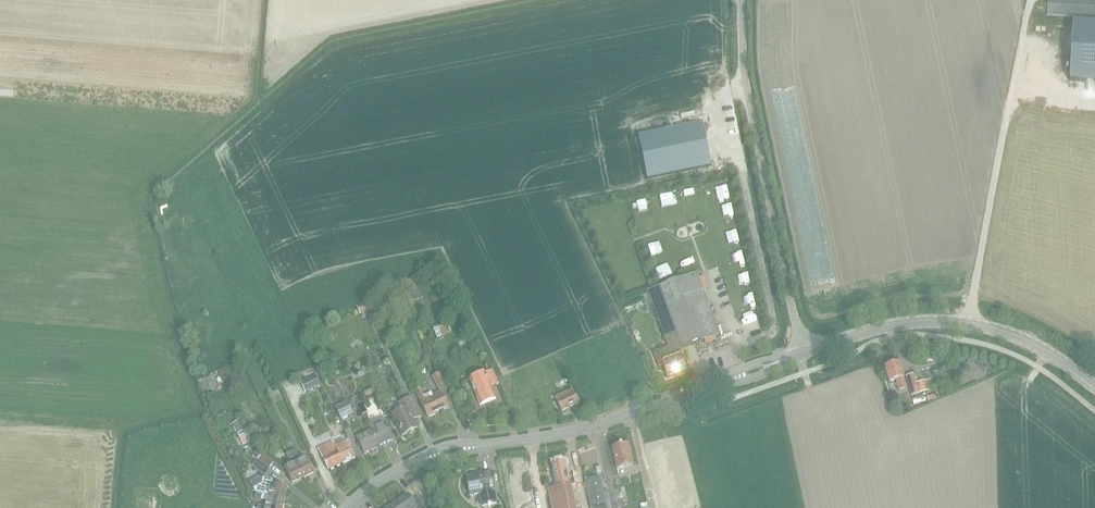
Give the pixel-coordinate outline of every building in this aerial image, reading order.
[(1086,0),(1048,0),(1047,15),(1094,18),(1094,0),(1086,0)] [(1069,81),(1094,82),(1094,24),(1073,23),(1069,81)] [(702,124),(638,137),(647,180),(711,166),(702,124)] [(697,273),(648,291),(669,347),(671,352),(679,349),(720,334),(697,273)] [(360,315),(372,309),(368,301),(356,306),(360,315)] [(442,336),(451,332),(446,321),(437,326),(442,336)] [(669,347),(653,352),(659,367),(663,365),(667,376),(687,369),(679,349),(671,352),(669,347)] [(898,365),(884,369),(888,384),(895,383),(898,393),(906,391),(898,365)] [(491,386),(497,383),(491,369),(469,379),(480,405),(496,398),(491,386)] [(438,388),(446,385),(440,373),(432,377),(438,388)] [(914,374),(906,376),(911,396),(919,394),(919,393),(931,390),(928,380),(916,383),(914,374)] [(321,386),(315,375),(300,382),(306,393),(321,386)] [(562,410),(580,401),(573,386),(555,395),(562,410)] [(428,417),(448,408),(440,391),(432,395),(431,392),(424,396),(420,388),(415,390),(428,417)] [(402,435),(419,427),(412,414),(418,411),(412,396),(398,403),(402,410),(392,414),(402,435)] [(335,406),(341,419),(353,413),(347,400),(335,406)] [(379,446),(393,439),(386,422),(385,423),(382,417),(369,424),(371,430),(356,437),(364,453),(379,446)] [(329,470),(355,457),(347,440),(333,447),(332,445),(320,451),(329,470)] [(617,469),(633,466),(628,444),(612,447),(617,469)] [(262,454),(258,460),(269,469),(274,462),(262,454)] [(296,463),(303,478),(314,472),(307,458),(296,463)] [(292,483),(303,478),(296,463),(285,468),(292,483)] [(573,492),(577,491),(573,470),(567,471),(565,463),(552,465),(557,488),(548,490),(551,507),(576,507),(573,492)] [(596,467),(588,469),(590,476),(597,475),(596,467)] [(482,505),(497,502),(491,472),(467,476),(470,495),(480,493),(482,505)] [(601,477),(585,481),(591,507),(606,507),(601,477)] [(256,493),(262,494),(268,496),(284,499),(287,488),(271,484),(272,480),(263,478),(262,482),(263,483),(254,488),(256,492),(256,493)] [(397,507),(425,507),(418,498),(413,501),(408,494),(394,504),(397,507)] [(268,496),(266,507),(269,507),(282,507),(284,499),(268,496)]
